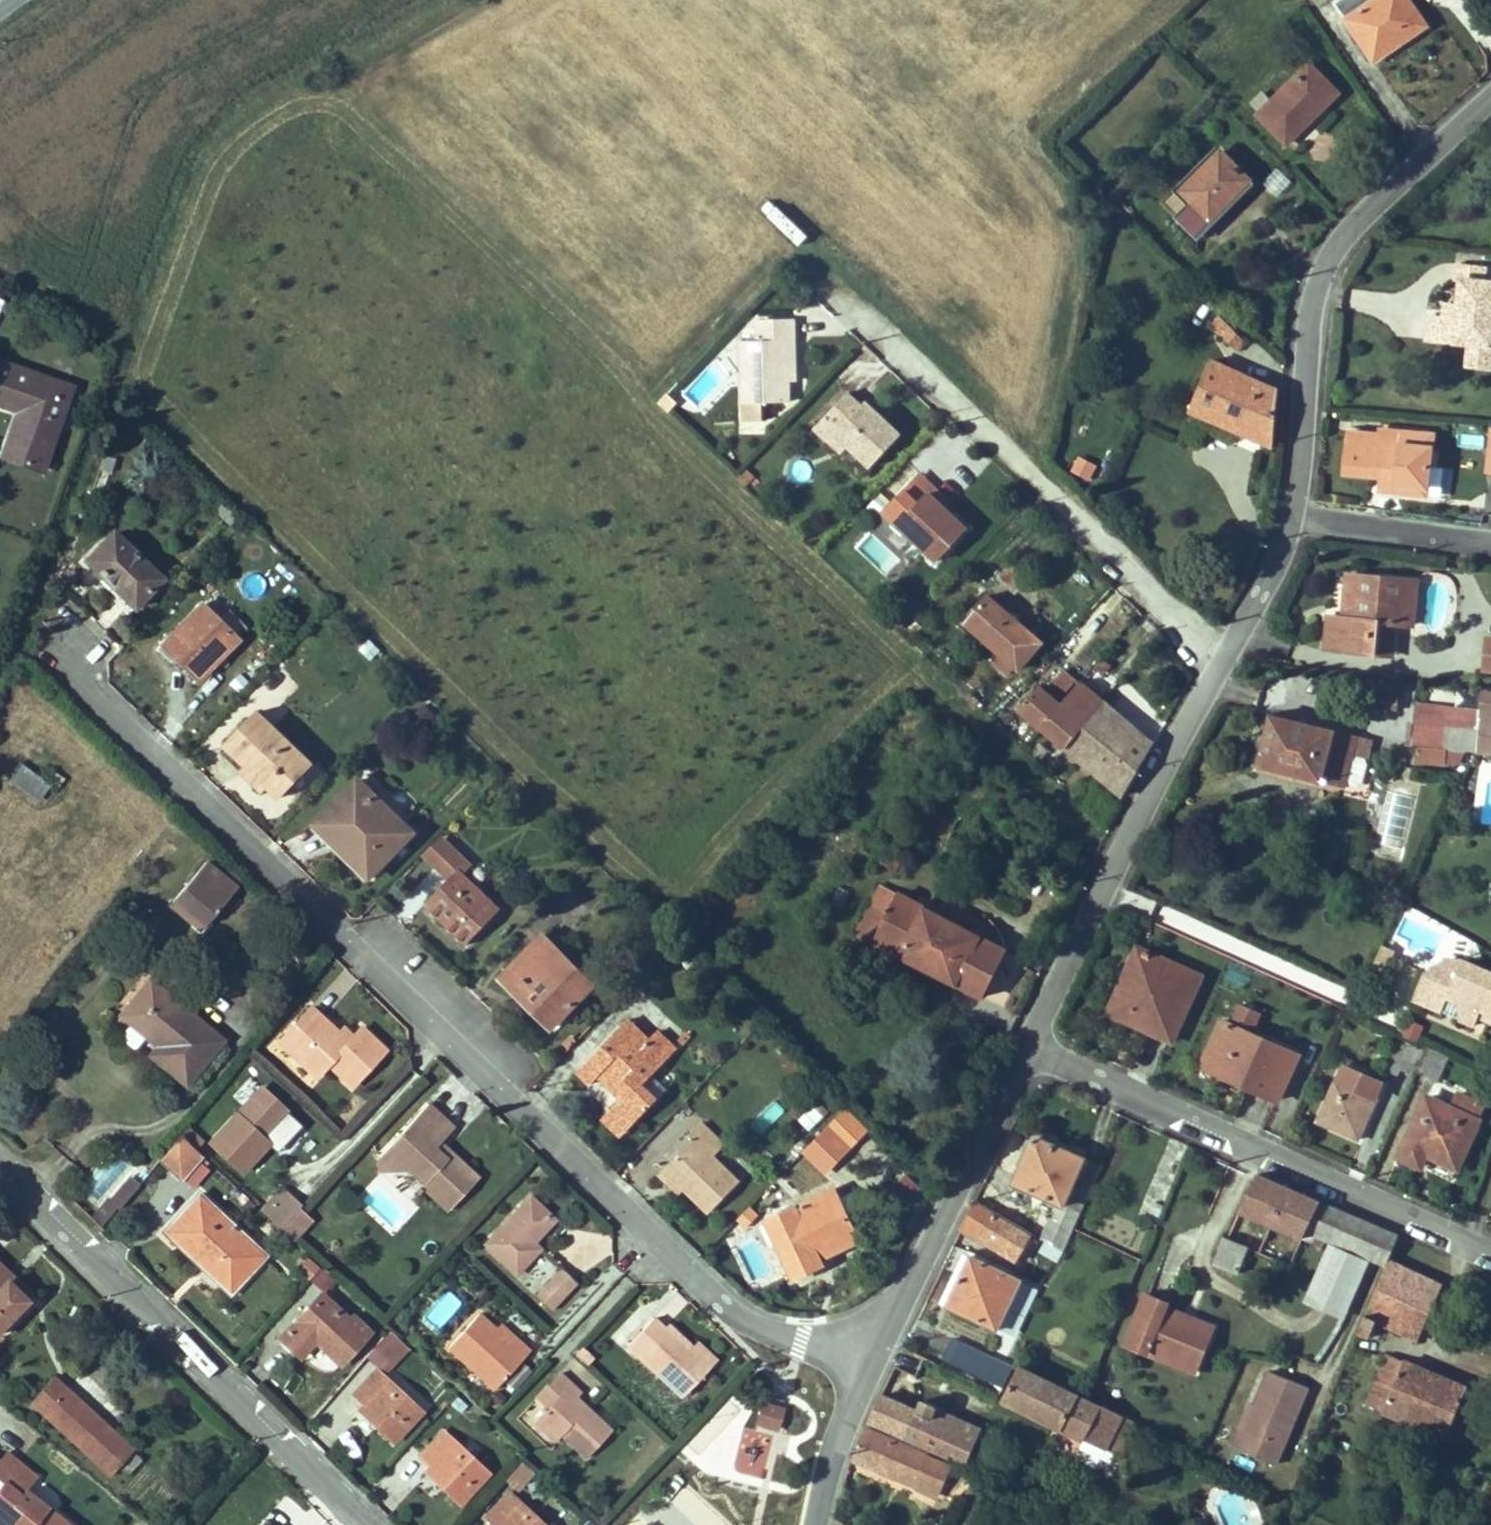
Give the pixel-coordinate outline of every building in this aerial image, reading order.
[(1358,37),(1367,31),(1382,55),(1407,36),(1409,37),(1426,26),(1408,0),(1376,0),(1339,0),(1335,3),(1358,37)] [(1374,61),(1382,55),(1367,31),(1358,37),(1374,61)] [(1261,112),(1258,115),(1287,143),(1327,104),(1325,103),(1337,92),(1309,64),(1271,102),(1261,112)] [(1251,102),(1261,112),(1271,102),(1261,92),(1251,102)] [(1250,180),(1222,152),(1183,191),(1211,219),(1250,180)] [(1457,280),(1462,280),(1483,282),(1484,266),(1459,264),(1457,280)] [(1427,338),(1490,345),(1490,341),(1490,284),(1483,282),(1462,280),(1458,320),(1430,316),(1427,338)] [(763,401),(788,401),(788,378),(787,338),(794,338),(794,317),(755,317),(756,339),(740,339),(742,432),(763,432),(763,401)] [(1213,326),(1222,336),(1231,327),(1221,318),(1213,326)] [(1247,343),(1231,327),(1222,336),(1238,351),(1247,343)] [(1279,390),(1212,360),(1191,412),(1273,447),(1279,390)] [(72,386),(0,361),(0,391),(22,400),(19,408),(28,411),(11,459),(42,471),(72,386)] [(22,400),(0,391),(0,405),(17,411),(2,456),(11,459),(28,411),(19,408),(22,400)] [(862,405),(848,392),(815,427),(830,441),(838,433),(850,445),(871,466),(901,435),(866,401),(862,405)] [(672,398),(668,403),(673,407),(677,402),(672,398)] [(1351,430),(1348,463),(1397,468),(1394,492),(1428,496),(1434,434),(1382,429),(1382,434),(1351,430)] [(850,445),(838,433),(830,441),(842,453),(850,445)] [(103,456),(99,468),(100,469),(110,472),(114,459),(103,456)] [(1079,456),(1071,473),(1091,483),(1099,465),(1079,456)] [(1382,491),(1394,492),(1397,468),(1348,463),(1347,471),(1384,475),(1382,491)] [(921,475),(916,480),(944,506),(950,501),(921,475)] [(916,480),(886,512),(899,525),(937,560),(967,528),(944,506),(916,480)] [(206,502),(217,513),(225,504),(214,494),(213,495),(206,502)] [(894,530),(899,525),(886,512),(881,517),(894,530)] [(160,579),(114,533),(88,560),(96,568),(91,573),(130,610),(160,579)] [(1016,592),(1028,578),(1012,565),(1000,580),(1016,592)] [(1349,574),(1346,617),(1330,616),(1327,650),(1376,654),(1377,642),(1394,644),(1396,623),(1400,580),(1349,574)] [(1416,581),(1400,580),(1396,623),(1412,625),(1416,581)] [(967,622),(976,630),(1000,604),(991,597),(967,622)] [(1042,641),(1000,604),(976,630),(986,639),(1012,662),(1014,664),(1019,668),(1042,641)] [(162,644),(176,658),(179,654),(200,674),(235,638),(200,605),(162,644)] [(976,630),(967,622),(962,628),(981,644),(986,639),(976,630)] [(381,650),(371,639),(360,649),(371,660),(381,650)] [(1394,644),(1377,642),(1376,654),(1394,656),(1394,644)] [(193,682),(200,674),(179,654),(176,658),(171,662),(193,682)] [(1014,664),(1012,662),(1003,654),(995,662),(1006,673),(1014,664)] [(1042,728),(1080,682),(1065,669),(1045,693),(1039,688),(1019,709),(1042,728)] [(1080,682),(1042,728),(1067,747),(1103,702),(1080,682)] [(1481,717),(1490,717),(1490,687),(1484,686),(1481,717)] [(1103,702),(1067,747),(1124,797),(1153,745),(1103,702)] [(259,711),(226,746),(253,771),(248,777),(263,790),(268,785),(280,797),(313,762),(259,711)] [(1369,759),(1374,738),(1271,715),(1259,765),(1345,787),(1353,755),(1369,759)] [(1477,753),(1490,755),(1490,744),(1487,744),(1490,717),(1481,717),(1480,730),(1477,753)] [(1415,722),(1412,746),(1421,746),(1448,749),(1477,753),(1480,730),(1415,722)] [(1030,755),(1038,763),(1049,752),(1041,744),(1030,755)] [(221,751),(248,777),(253,771),(226,746),(221,751)] [(1447,764),(1448,749),(1421,746),(1419,761),(1447,764)] [(40,800),(51,782),(18,762),(7,779),(40,800)] [(412,831),(358,779),(316,823),(332,838),(336,834),(354,851),(350,856),(370,875),(412,831)] [(354,851),(336,834),(332,838),(350,856),(354,851)] [(448,879),(424,904),(466,944),(501,907),(464,872),(458,867),(466,859),(457,850),(438,870),(448,879)] [(466,859),(458,867),(464,872),(472,865),(466,859)] [(236,887),(205,861),(171,903),(201,928),(236,887)] [(923,907),(884,886),(857,935),(983,998),(1005,951),(1006,948),(1005,942),(1004,936),(1000,931),(994,943),(923,907)] [(138,919),(146,910),(140,906),(133,914),(138,919)] [(502,978),(524,1000),(530,994),(558,1020),(594,984),(544,935),(502,978)] [(1393,952),(1383,946),(1375,962),(1386,967),(1393,952)] [(1201,975),(1138,948),(1110,1011),(1131,1021),(1136,1011),(1177,1028),(1201,975)] [(1461,1002),(1461,1019),(1474,1025),(1479,1016),(1482,1009),(1490,1013),(1490,971),(1462,959),(1452,982),(1424,971),(1413,998),(1442,1010),(1448,997),(1461,1002)] [(1424,971),(1452,982),(1462,959),(1442,961),(1424,971)] [(220,1041),(150,982),(122,1015),(153,1042),(157,1037),(163,1042),(159,1047),(152,1056),(185,1083),(220,1041)] [(552,1027),(558,1020),(530,994),(524,1000),(552,1027)] [(1243,1004),(1233,1024),(1252,1033),(1261,1012),(1243,1004)] [(311,1006),(279,1041),(316,1077),(328,1064),(352,1085),(385,1048),(360,1026),(352,1036),(347,1041),(337,1032),(311,1006)] [(1482,1009),(1479,1016),(1490,1021),(1490,1013),(1482,1009)] [(1177,1028),(1136,1011),(1131,1021),(1172,1039),(1177,1028)] [(613,1034),(635,1054),(649,1039),(628,1019),(613,1034)] [(1228,1022),(1223,1020),(1202,1066),(1247,1085),(1249,1082),(1210,1063),(1228,1022)] [(1404,1038),(1419,1042),(1424,1026),(1409,1021),(1404,1038)] [(1299,1053),(1252,1033),(1233,1024),(1228,1022),(1210,1063),(1249,1082),(1247,1085),(1278,1100),(1299,1053)] [(337,1032),(347,1041),(352,1036),(342,1027),(337,1032)] [(613,1034),(578,1071),(591,1084),(599,1076),(621,1098),(608,1112),(628,1130),(657,1099),(643,1086),(650,1078),(676,1050),(656,1031),(649,1039),(635,1054),(613,1034)] [(163,1042),(157,1037),(153,1042),(159,1047),(163,1042)] [(569,1048),(576,1041),(573,1037),(565,1044),(569,1048)] [(1412,1043),(1408,1050),(1396,1044),(1385,1069),(1397,1075),(1401,1068),(1414,1074),(1425,1048),(1412,1043)] [(1449,1056),(1428,1046),(1417,1070),(1437,1080),(1449,1056)] [(1338,1080),(1336,1079),(1318,1121),(1358,1139),(1377,1099),(1375,1097),(1382,1082),(1345,1065),(1338,1080)] [(650,1078),(643,1086),(657,1099),(664,1092),(650,1078)] [(287,1112),(261,1087),(210,1141),(242,1171),(269,1143),(263,1138),(287,1112)] [(1459,1094),(1451,1107),(1426,1096),(1400,1156),(1421,1166),(1427,1154),(1458,1168),(1486,1105),(1459,1094)] [(477,1177),(452,1152),(446,1158),(434,1146),(439,1141),(453,1126),(428,1102),(380,1153),(391,1167),(410,1166),(428,1182),(424,1186),(449,1208),(477,1177)] [(823,1115),(813,1103),(799,1118),(810,1129),(823,1115)] [(622,1136),(628,1130),(608,1112),(603,1117),(622,1136)] [(695,1138),(664,1170),(684,1189),(709,1213),(739,1181),(711,1155),(723,1143),(702,1123),(691,1134),(695,1138)] [(850,1146),(828,1125),(806,1148),(828,1169),(850,1146)] [(203,1141),(187,1127),(180,1136),(195,1149),(203,1141)] [(160,1160),(182,1178),(201,1155),(195,1149),(180,1136),(160,1160)] [(1043,1238),(1064,1251),(1074,1228),(1101,1166),(1087,1161),(1085,1158),(1042,1138),(1038,1137),(1035,1138),(1033,1141),(1032,1142),(1014,1182),(1060,1203),(1053,1218),(1052,1217),(1042,1237),(1043,1238)] [(434,1146),(446,1158),(452,1152),(439,1141),(434,1146)] [(379,1167),(391,1167),(380,1153),(379,1155),(379,1167)] [(679,1194),(684,1189),(664,1170),(659,1175),(679,1194)] [(1368,1257),(1371,1258),(1383,1228),(1257,1174),(1240,1211),(1302,1237),(1306,1229),(1325,1238),(1332,1241),(1354,1251),(1368,1257)] [(128,1178),(123,1184),(132,1191),(137,1185),(128,1178)] [(122,1203),(132,1191),(123,1184),(113,1196),(122,1203)] [(263,1213),(284,1191),(281,1188),(260,1210),(263,1213)] [(824,1265),(820,1257),(816,1250),(856,1231),(835,1188),(767,1220),(794,1279),(824,1265)] [(924,1192),(916,1188),(912,1196),(921,1201),(924,1192)] [(300,1205),(284,1191),(263,1213),(279,1228),(298,1207),(300,1205)] [(164,1230),(187,1252),(189,1250),(230,1287),(246,1269),(249,1271),(265,1255),(198,1193),(164,1230)] [(486,1242),(517,1271),(540,1246),(534,1240),(555,1217),(530,1193),(486,1242)] [(122,1203),(113,1196),(110,1201),(118,1208),(122,1203)] [(1037,1246),(1042,1237),(976,1199),(962,1228),(1017,1260),(1029,1242),(1037,1246)] [(311,1218),(298,1207),(279,1228),(291,1239),(311,1218)] [(1398,1235),(1383,1228),(1371,1258),(1386,1264),(1388,1259),(1398,1235)] [(1321,1245),(1325,1238),(1306,1229),(1302,1237),(1321,1245)] [(859,1239),(856,1231),(816,1250),(820,1257),(859,1239)] [(1249,1247),(1223,1237),(1213,1262),(1239,1273),(1249,1247)] [(1064,1251),(1043,1238),(1037,1248),(1055,1259),(1058,1261),(1064,1251)] [(1354,1251),(1332,1241),(1308,1296),(1344,1312),(1368,1257),(1354,1251)] [(230,1292),(249,1271),(246,1269),(230,1287),(189,1250),(187,1252),(230,1292)] [(961,1276),(966,1278),(975,1257),(971,1255),(961,1276)] [(961,1276),(948,1304),(997,1329),(1022,1279),(975,1257),(966,1278),(961,1276)] [(1377,1285),(1399,1296),(1427,1309),(1440,1284),(1388,1259),(1386,1264),(1377,1285)] [(320,1269),(312,1283),(329,1293),(337,1279),(320,1269)] [(575,1282),(562,1269),(537,1296),(550,1309),(575,1282)] [(27,1300),(0,1274),(0,1327),(27,1300)] [(1039,1287),(1030,1283),(1020,1301),(1031,1306),(1039,1287)] [(1385,1324),(1399,1296),(1377,1285),(1362,1323),(1358,1331),(1370,1336),(1376,1320),(1385,1324)] [(369,1330),(352,1315),(348,1319),(319,1293),(280,1338),(299,1356),(314,1339),(340,1362),(369,1330)] [(1146,1294),(1126,1344),(1194,1372),(1213,1327),(1195,1319),(1193,1323),(1180,1318),(1182,1314),(1166,1307),(1168,1303),(1146,1294)] [(1427,1309),(1399,1296),(1385,1324),(1418,1339),(1431,1311),(1427,1309)] [(351,1312),(353,1314),(370,1329),(379,1320),(360,1303),(351,1312)] [(517,1339),(513,1343),(495,1327),(478,1312),(448,1347),(494,1389),(504,1378),(520,1360),(529,1350),(517,1339)] [(1180,1318),(1193,1323),(1195,1319),(1182,1314),(1180,1318)] [(653,1319),(627,1345),(657,1374),(682,1396),(695,1382),(711,1366),(691,1347),(668,1324),(663,1328),(653,1319)] [(495,1327),(513,1343),(517,1339),(500,1323),(495,1327)] [(398,1338),(389,1330),(380,1341),(389,1348),(398,1338)] [(953,1337),(943,1357),(1003,1387),(1013,1366),(953,1337)] [(696,1342),(691,1347),(711,1366),(716,1361),(696,1342)] [(581,1347),(575,1353),(584,1361),(590,1355),(581,1347)] [(1445,1435),(1446,1433),(1466,1386),(1387,1353),(1366,1402),(1445,1435)] [(522,1361),(505,1380),(514,1389),(532,1371),(522,1361)] [(577,1365),(568,1377),(592,1395),(601,1383),(577,1365)] [(1100,1406),(1020,1367),(1003,1398),(1084,1439),(1103,1448),(1114,1454),(1119,1456),(1136,1421),(1101,1404),(1100,1406)] [(421,1412),(376,1370),(355,1394),(366,1404),(360,1410),(393,1441),(421,1412)] [(1270,1370),(1256,1404),(1245,1431),(1258,1435),(1251,1453),(1277,1464),(1309,1387),(1270,1370)] [(548,1385),(578,1413),(585,1406),(576,1398),(581,1393),(559,1373),(548,1385)] [(45,1390),(55,1400),(66,1390),(55,1379),(45,1390)] [(547,1408),(535,1421),(555,1440),(562,1433),(586,1457),(611,1431),(585,1406),(578,1413),(548,1385),(536,1398),(547,1408)] [(1460,1438),(1480,1392),(1466,1386),(1446,1433),(1460,1438)] [(45,1390),(33,1402),(108,1471),(116,1463),(127,1473),(141,1458),(66,1390),(55,1400),(45,1390)] [(922,1442),(937,1409),(938,1405),(925,1400),(920,1411),(882,1394),(869,1417),(922,1442)] [(1233,1446),(1251,1453),(1258,1435),(1245,1431),(1256,1404),(1250,1402),(1233,1446)] [(782,1432),(787,1410),(763,1404),(758,1426),(782,1432)] [(922,1442),(966,1463),(981,1429),(937,1409),(922,1442)] [(933,1507),(956,1465),(870,1426),(854,1467),(933,1507)] [(992,1433),(981,1429),(966,1463),(975,1467),(992,1433)] [(487,1472),(443,1433),(422,1456),(432,1466),(427,1471),(460,1501),(487,1472)] [(1103,1448),(1084,1439),(1081,1447),(1085,1462),(1095,1467),(1110,1462),(1114,1454),(1103,1448)] [(4,1480),(19,1462),(7,1452),(0,1460),(0,1477),(4,1480)] [(19,1462),(4,1480),(0,1485),(0,1524),(14,1524),(15,1524),(16,1524),(69,1524),(26,1490),(37,1477),(19,1462)] [(973,1476),(956,1465),(933,1507),(947,1506),(961,1504),(972,1478),(973,1476)] [(509,1493),(487,1516),(496,1524),(543,1524),(509,1493)]
